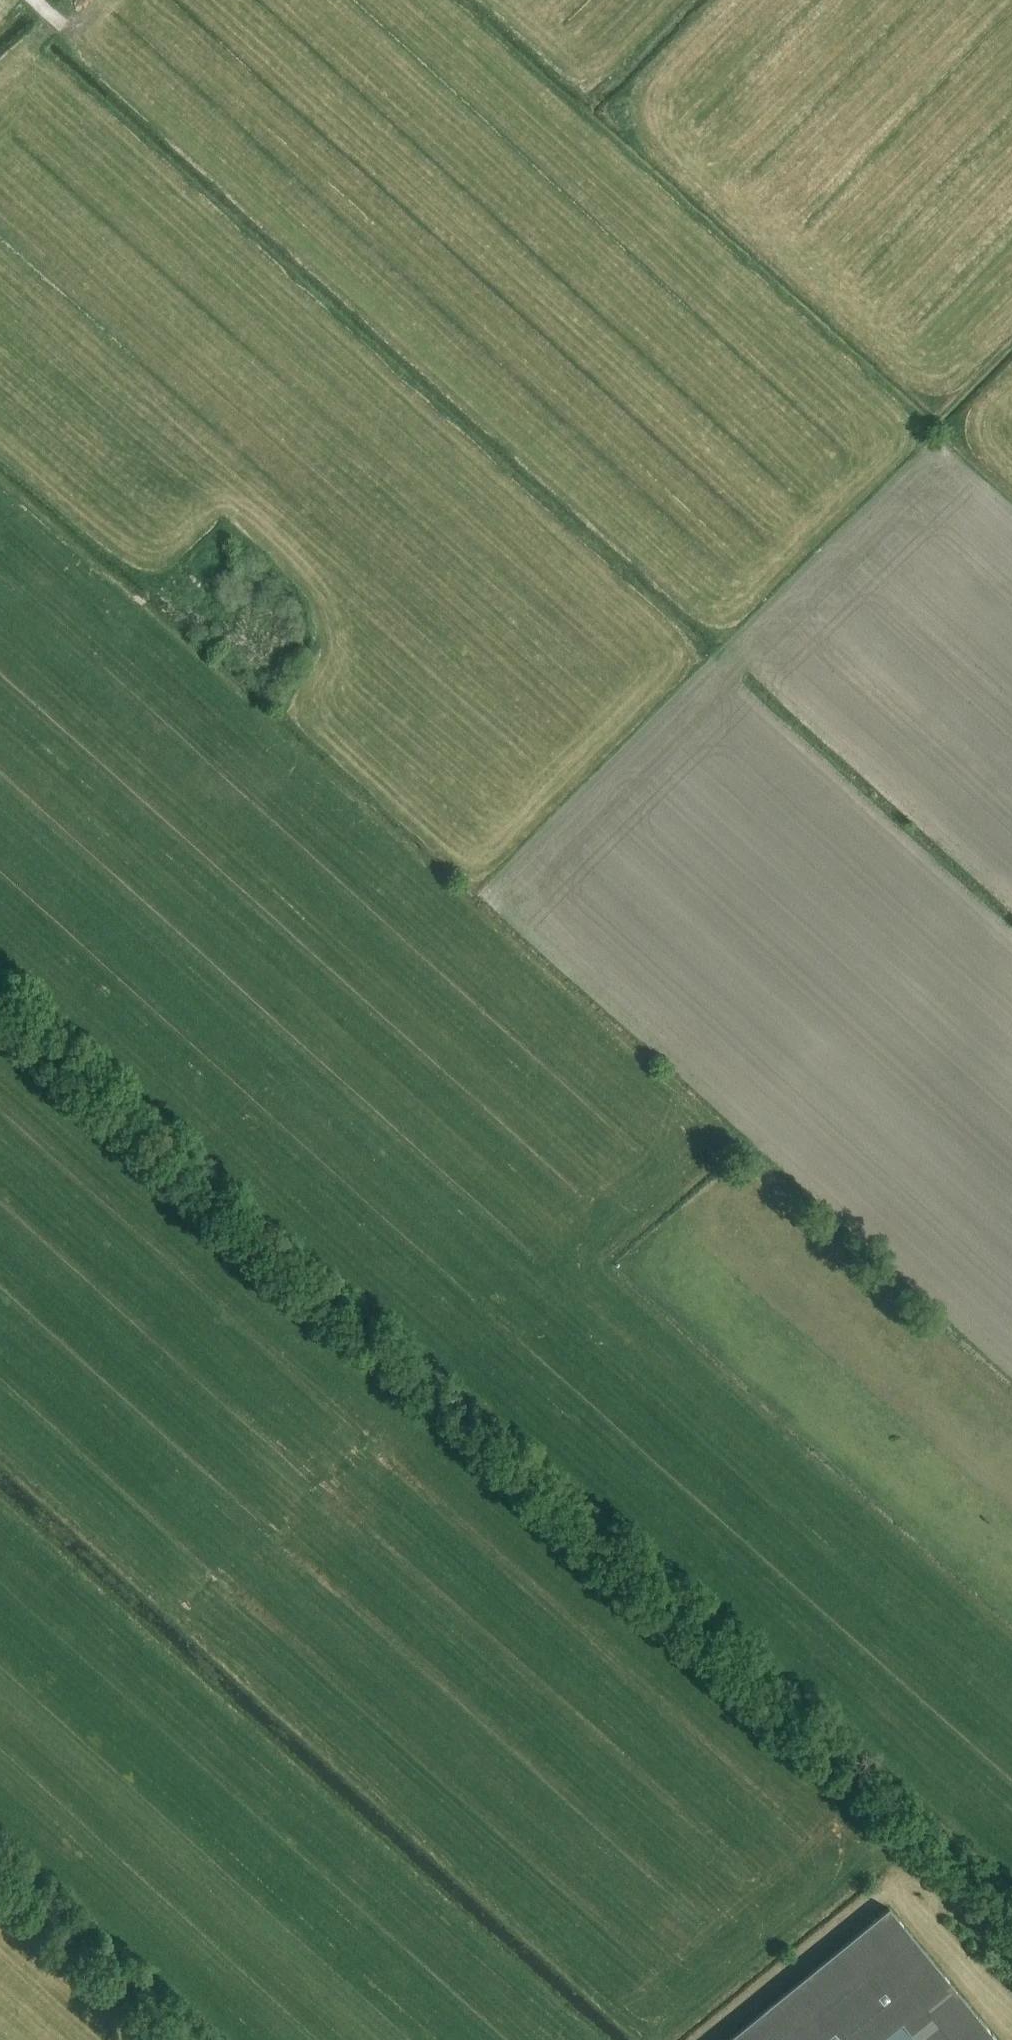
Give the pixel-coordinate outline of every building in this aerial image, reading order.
[(888,1910),(727,2039),(993,2039),(888,1910)]
